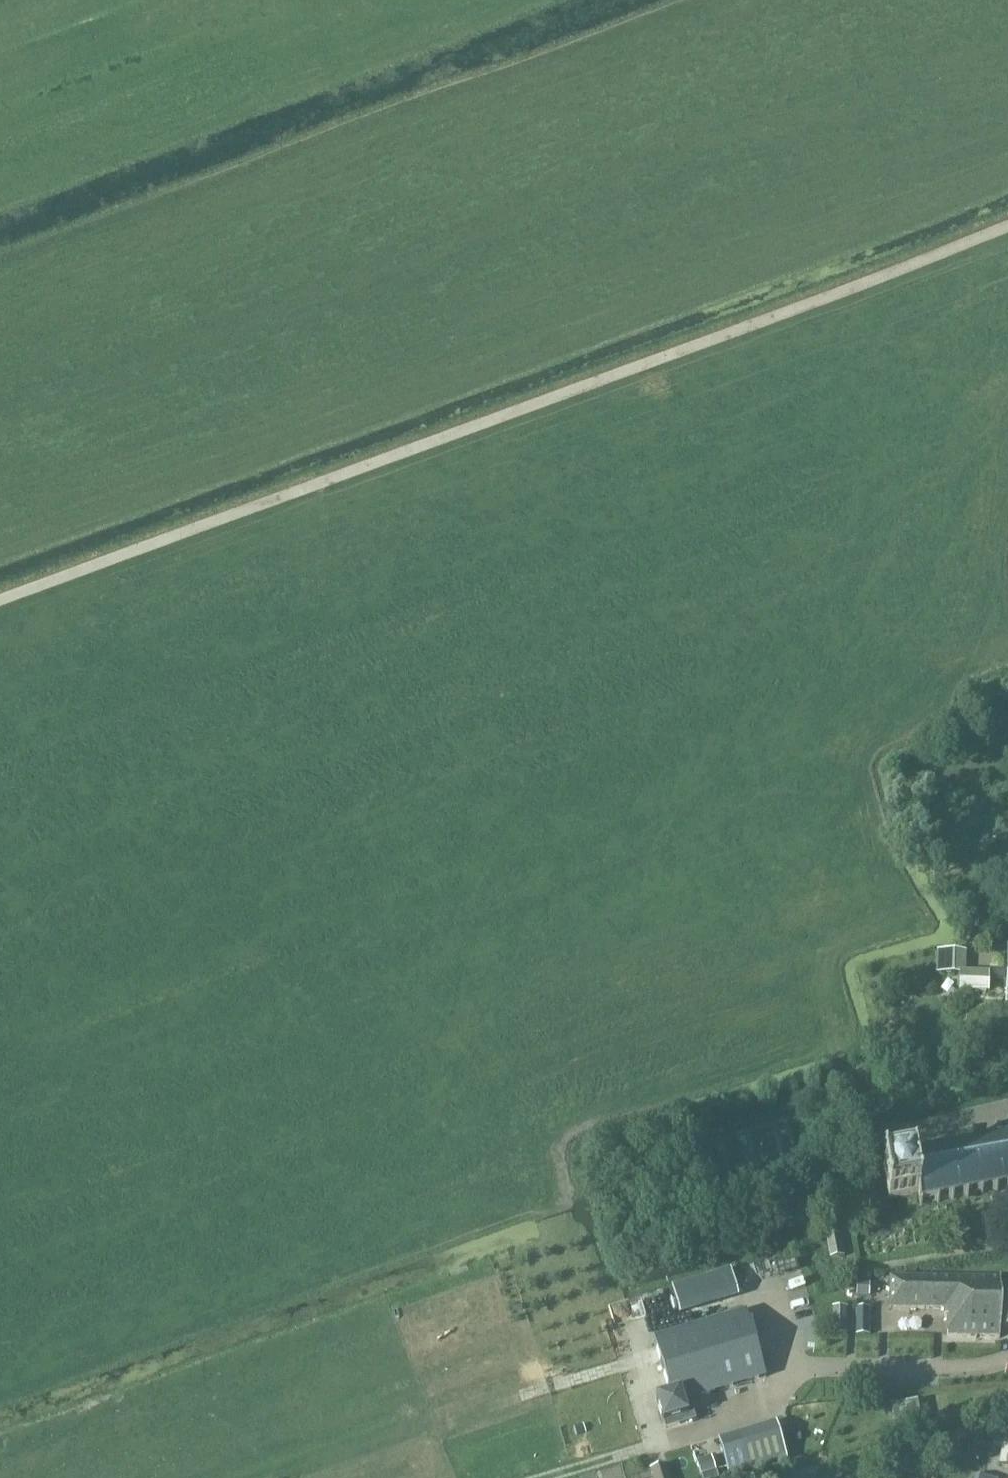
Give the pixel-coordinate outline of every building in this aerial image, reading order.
[(959,972),(959,993),(988,993),(989,973),(959,972)] [(884,1171),(888,1202),(918,1197),(920,1205),(1007,1189),(1007,1139),(913,1157),(914,1166),(884,1171)] [(840,1235),(828,1237),(825,1238),(830,1260),(844,1257),(840,1235)] [(730,1270),(671,1287),(679,1315),(738,1297),(730,1270)] [(1007,1328),(1007,1288),(1000,1288),(1000,1278),(889,1277),(889,1310),(929,1310),(928,1317),(947,1318),(947,1337),(1000,1338),(1000,1328),(1007,1328)] [(794,1282),(779,1286),(781,1298),(797,1294),(794,1282)] [(606,1323),(636,1311),(629,1293),(599,1304),(606,1323)] [(847,1308),(833,1307),(832,1335),(846,1335),(847,1308)] [(870,1308),(856,1308),(856,1335),(870,1335),(870,1308)] [(687,1415),(682,1400),(765,1377),(747,1311),(655,1338),(671,1394),(656,1398),(663,1422),(687,1415)] [(923,1433),(917,1402),(891,1406),(897,1438),(923,1433)] [(1007,1447),(1007,1428),(1006,1427),(1005,1431),(996,1430),(993,1446),(1002,1448),(1003,1446),(1007,1447)] [(787,1460),(778,1428),(719,1445),(729,1477),(787,1460)] [(1003,1446),(1002,1448),(999,1465),(1007,1467),(1007,1447),(1003,1446)] [(706,1471),(721,1469),(718,1449),(703,1451),(706,1471)] [(628,1477),(660,1477),(657,1462),(626,1467),(628,1477)]
